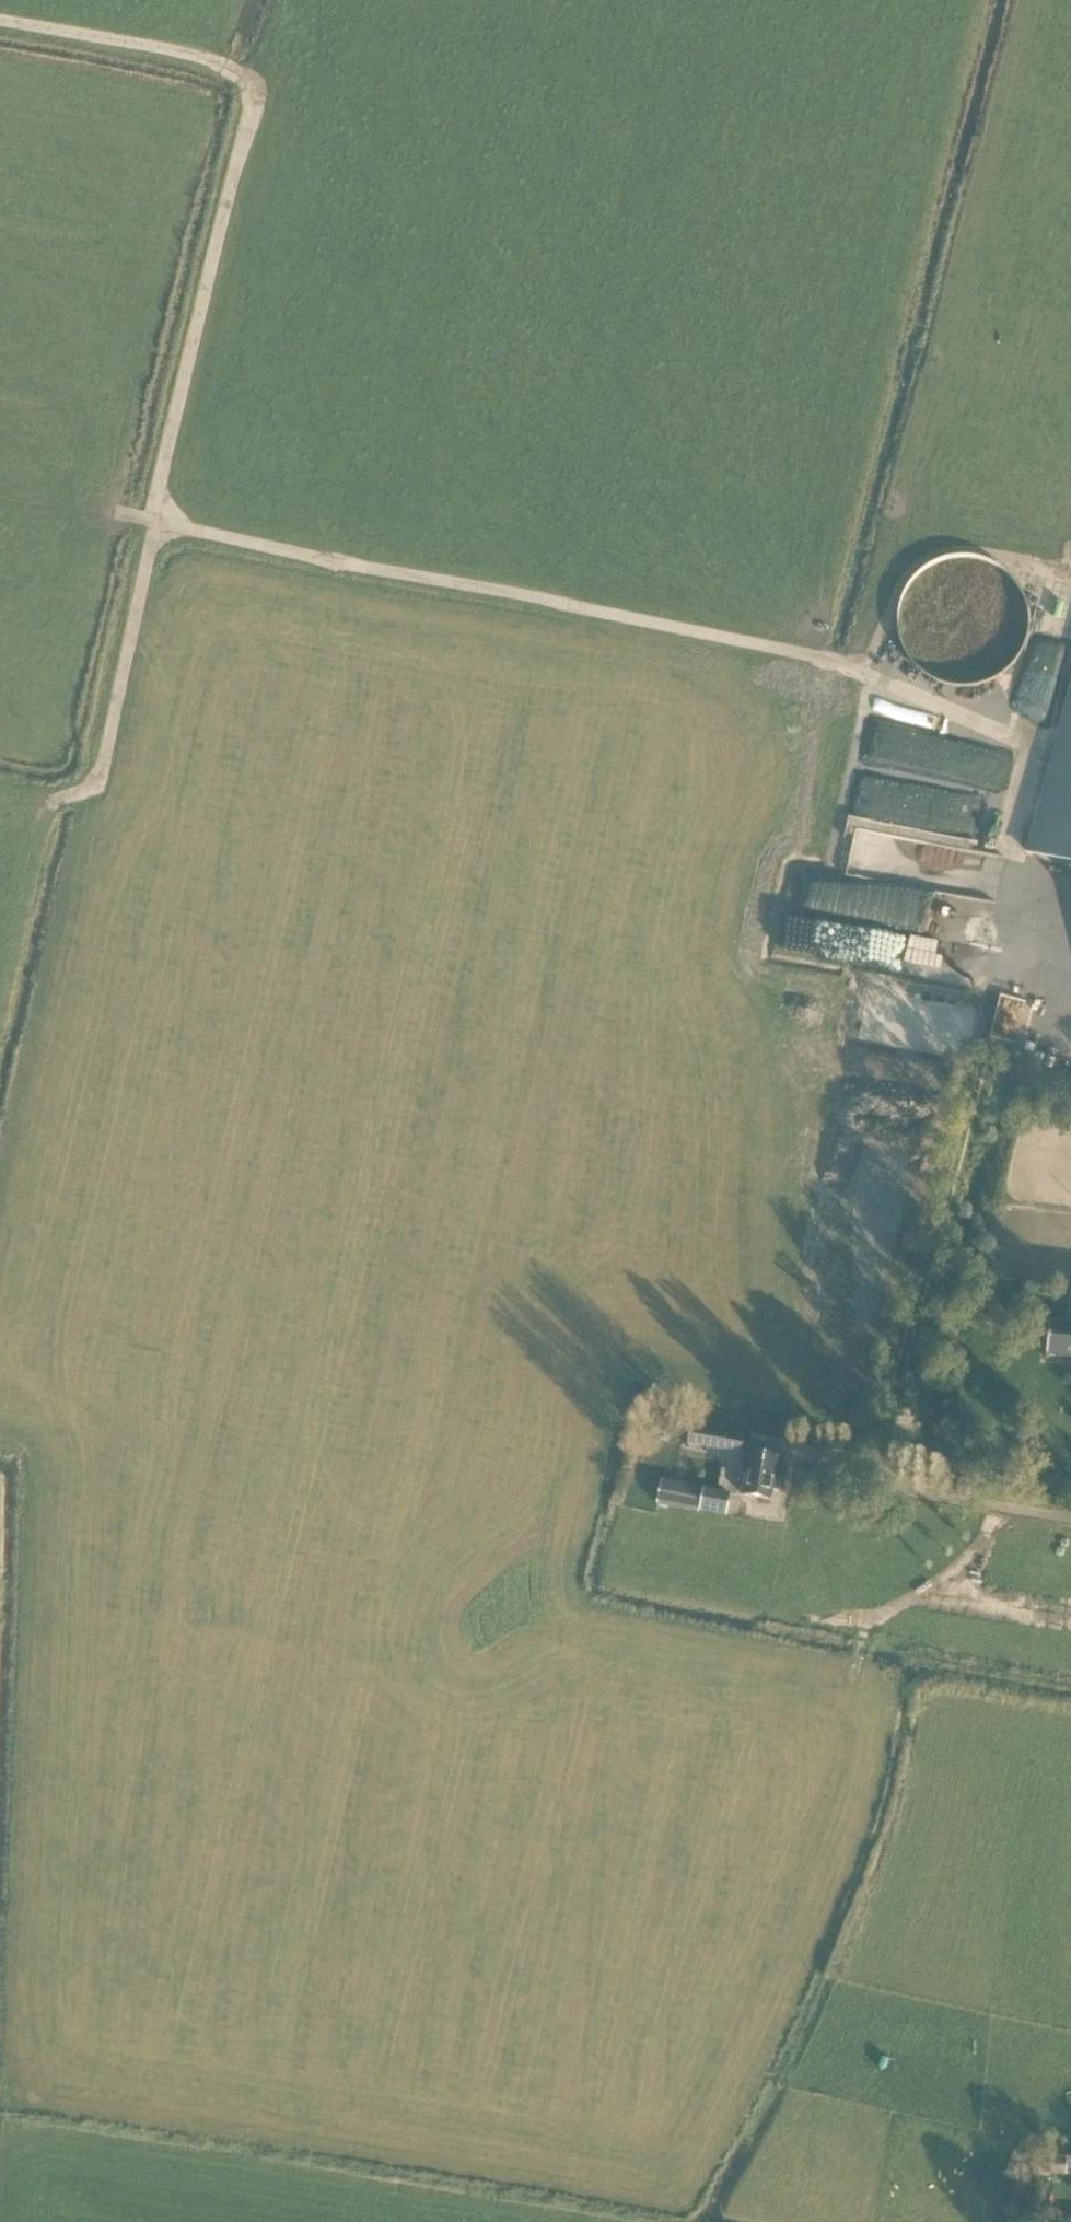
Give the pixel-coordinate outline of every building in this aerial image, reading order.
[(981,560),(965,558),(950,560),(936,566),(924,574),(914,585),(906,598),(902,613),(901,628),(904,643),(910,657),(919,669),(930,679),(944,685),(959,689),(974,689),(989,686),(1002,679),(1014,669),(1023,657),(1029,642),(1032,627),(1031,612),(1027,597),(1019,584),(1008,573),(995,565),(981,560)] [(1027,855),(1070,867),(1070,684),(1027,855)] [(846,874),(883,879),(891,826),(854,821),(846,874)] [(1027,1042),(1034,999),(1002,994),(995,1037),(1027,1042)] [(1050,1324),(1046,1356),(1070,1359),(1070,1326),(1050,1324)] [(745,1437),(693,1427),(689,1445),(742,1455),(745,1437)] [(782,1460),(749,1454),(742,1496),(770,1501),(772,1490),(777,1491),(782,1460)] [(705,1489),(664,1480),(659,1505),(700,1514),(705,1489)] [(732,1494),(706,1489),(702,1512),(727,1516),(732,1494)] [(1069,2149),(1047,2148),(1046,2156),(1043,2156),(1042,2174),(1069,2176),(1069,2149)]
